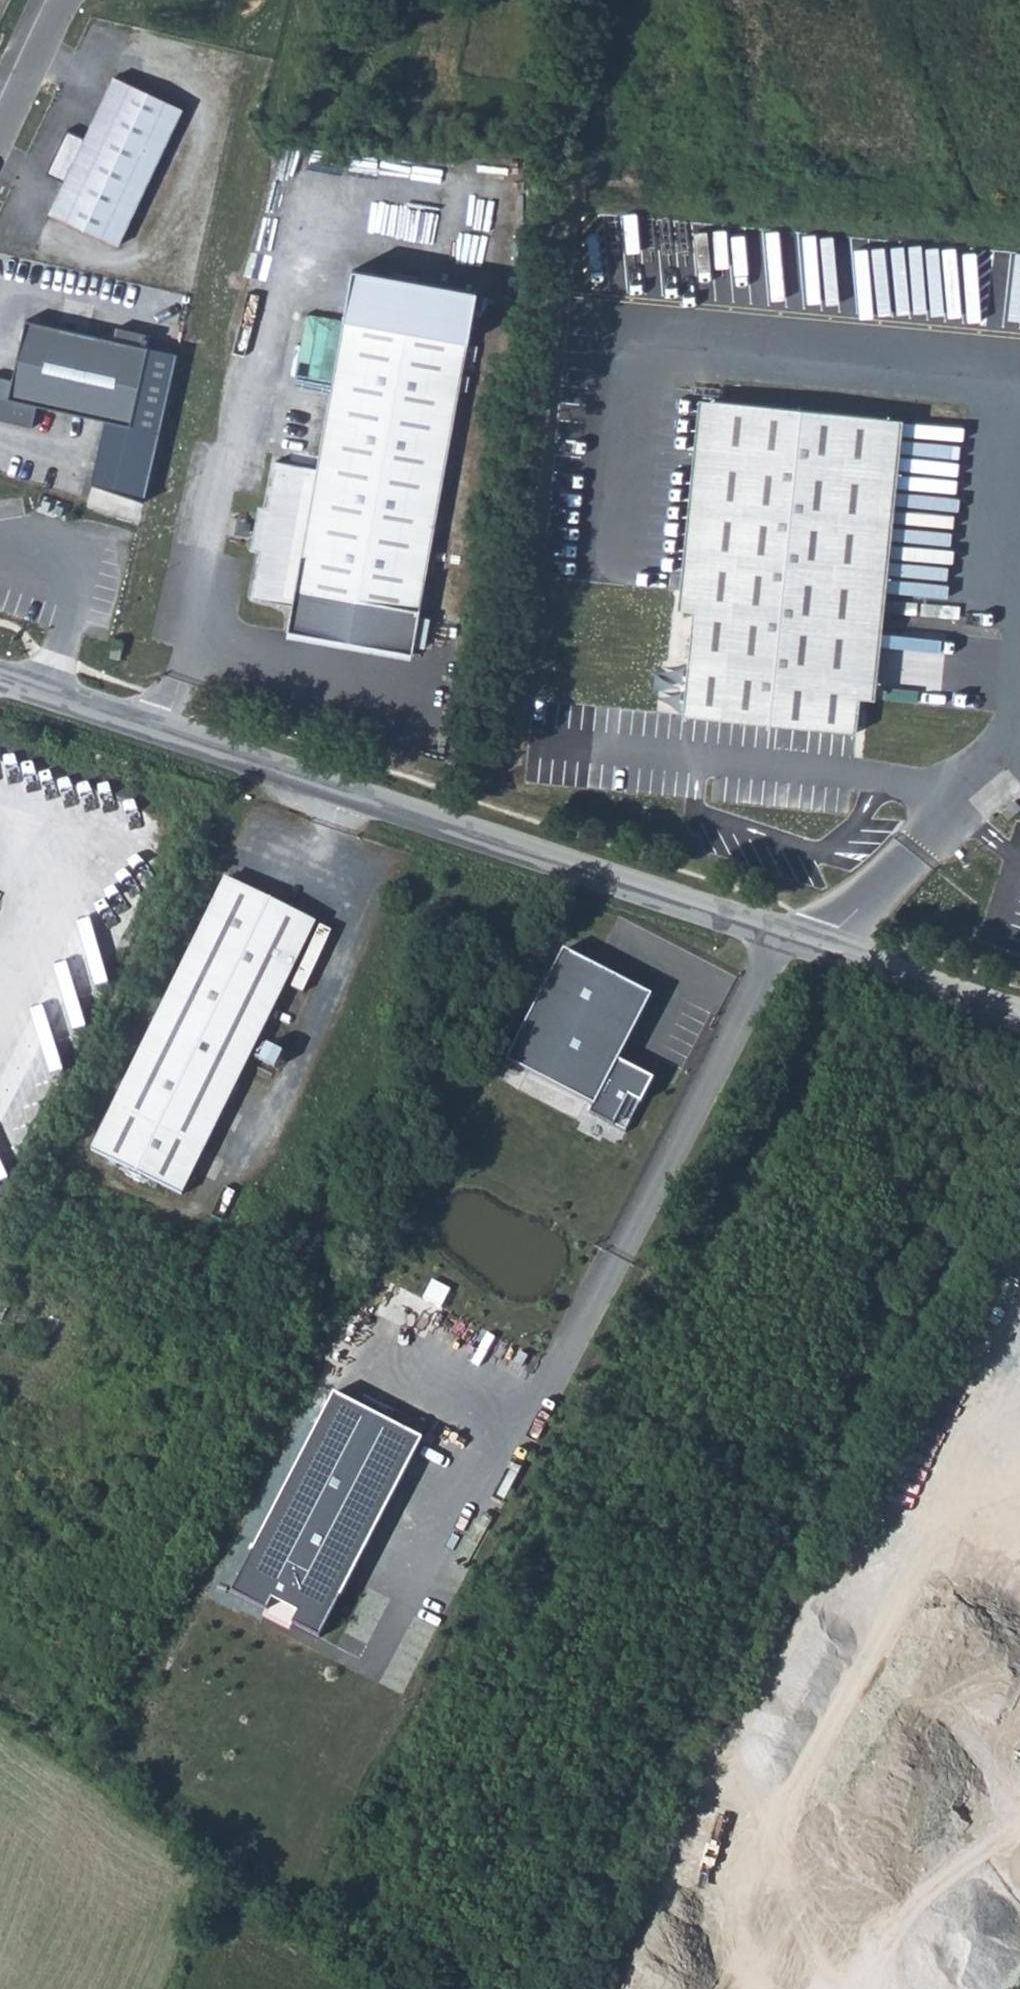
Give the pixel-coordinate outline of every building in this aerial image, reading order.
[(185,109),(116,78),(87,141),(65,132),(50,173),(68,183),(53,215),(122,246),(185,109)] [(484,300),(368,279),(326,484),(294,479),(275,614),(300,619),(303,602),(365,613),(427,623),(484,300)] [(335,379),(346,319),(312,313),(301,373),(335,379)] [(38,405),(131,426),(152,335),(117,327),(114,341),(27,321),(14,380),(0,377),(0,421),(32,429),(38,405)] [(696,404),(677,611),(690,612),(709,404),(696,404)] [(885,421),(718,405),(709,404),(690,612),(681,716),(709,718),(858,731),(861,697),(885,421)] [(885,421),(861,697),(875,698),(898,422),(885,421)] [(286,477),(262,613),(275,614),(294,479),(286,477)] [(365,613),(303,602),(300,619),(299,632),(361,643),(365,613)] [(329,927),(240,880),(99,1149),(189,1194),(329,927)]
